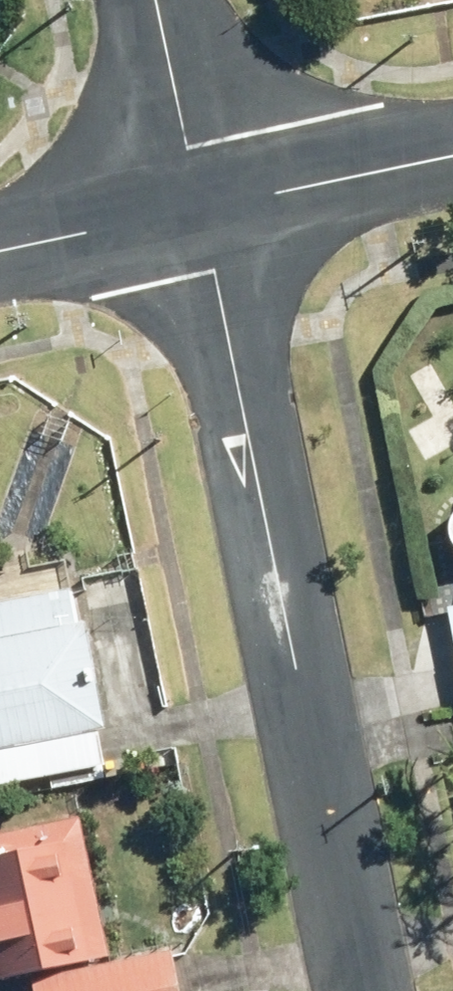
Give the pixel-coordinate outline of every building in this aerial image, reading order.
[(128,758),(96,555),(0,570),(0,778),(128,758)] [(0,834),(0,934),(6,971),(44,964),(135,949),(112,814),(0,834)] [(44,964),(48,990),(199,990),(191,939),(135,949),(44,964)]
